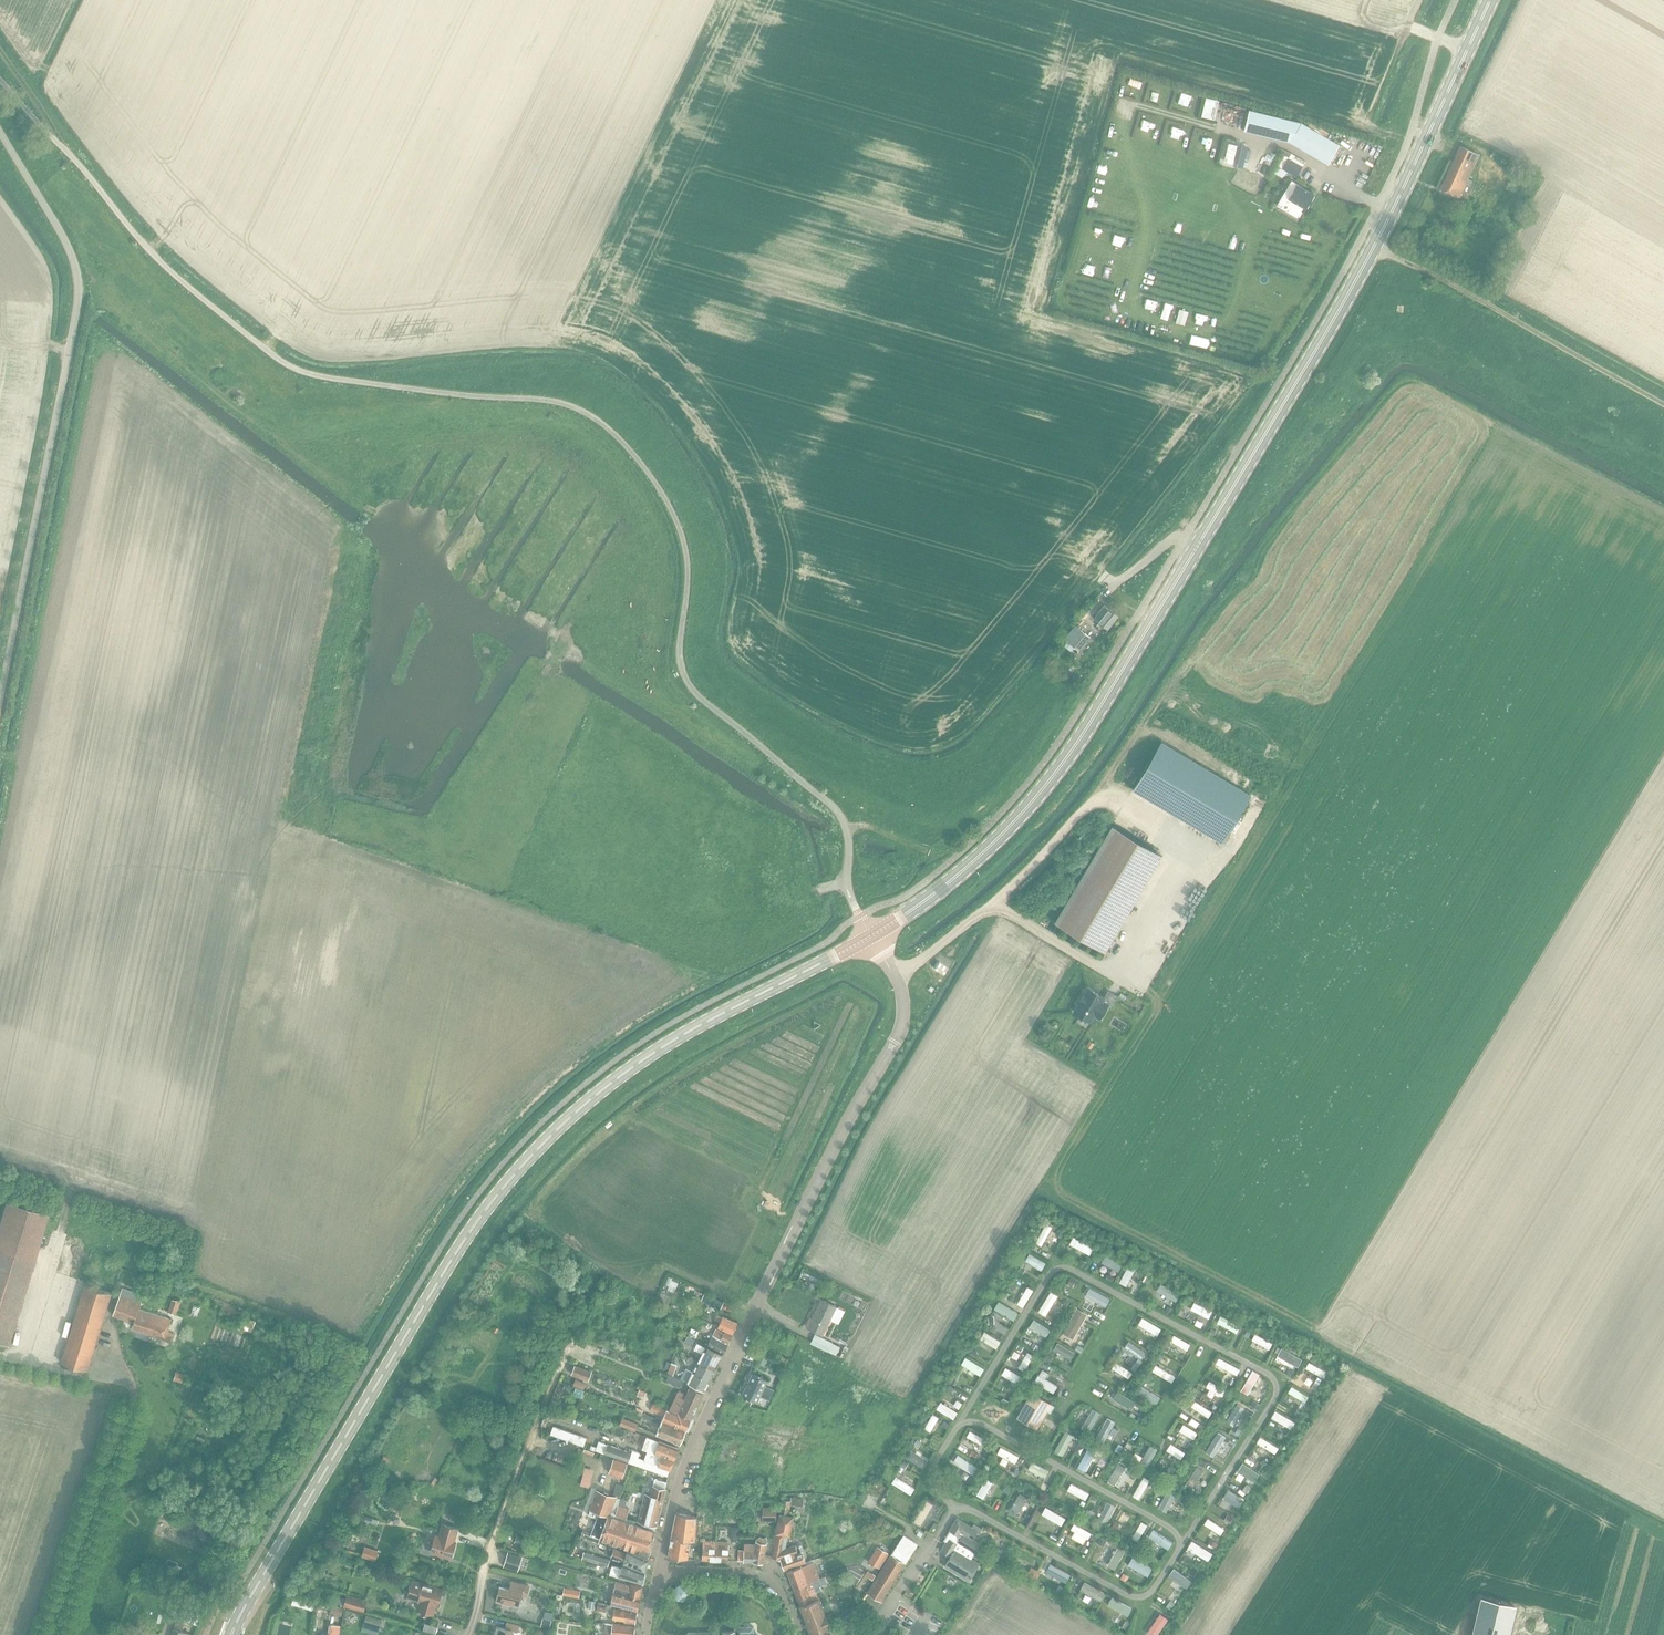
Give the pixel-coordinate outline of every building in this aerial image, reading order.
[(1138,82),(1140,73),(1129,71),(1127,80),(1138,82)] [(1172,98),(1176,85),(1170,83),(1166,96),(1172,98)] [(1194,102),(1200,104),(1203,93),(1197,91),(1194,102)] [(1231,113),(1234,101),(1227,99),(1224,112),(1231,113)] [(1249,110),(1244,130),(1290,141),(1328,164),(1339,145),(1301,122),(1249,110)] [(1252,137),(1247,156),(1257,159),(1262,139),(1252,137)] [(1441,189),(1458,198),(1479,154),(1461,146),(1441,189)] [(1282,153),(1276,164),(1283,168),(1296,176),(1302,166),(1305,161),(1281,147),(1279,151),(1282,153)] [(1238,167),(1234,184),(1262,191),(1266,174),(1238,167)] [(1289,187),(1278,206),(1297,217),(1303,207),(1305,208),(1314,194),(1292,181),(1289,187)] [(1099,227),(1107,229),(1110,218),(1101,216),(1099,227)] [(1124,236),(1127,225),(1117,223),(1115,234),(1124,236)] [(1088,264),(1097,267),(1101,255),(1092,252),(1088,264)] [(1403,302),(1403,310),(1412,310),(1413,302),(1403,302)] [(1094,619),(1108,630),(1118,617),(1104,606),(1094,619)] [(1076,625),(1065,639),(1079,650),(1090,636),(1076,625)] [(1133,790),(1222,842),(1250,794),(1161,742),(1133,790)] [(1055,922),(1105,952),(1162,856),(1112,826),(1055,922)] [(1079,1004),(1074,1011),(1090,1021),(1094,1015),(1098,1008),(1103,1011),(1107,1004),(1102,1001),(1104,997),(1103,997),(1088,988),(1085,992),(1084,991),(1080,997),(1082,998),(1079,1004)] [(8,1345),(48,1216),(5,1203),(0,1221),(0,1343),(8,1345)] [(1046,1223),(1036,1242),(1042,1246),(1052,1227),(1046,1223)] [(1076,1228),(1073,1236),(1095,1245),(1098,1236),(1076,1228)] [(1093,1248),(1073,1237),(1069,1244),(1090,1255),(1093,1248)] [(1046,1263),(1031,1255),(1027,1260),(1042,1269),(1046,1263)] [(1123,1264),(1108,1255),(1105,1261),(1114,1266),(1113,1268),(1116,1269),(1117,1268),(1119,1269),(1123,1264)] [(68,1281),(70,1266),(56,1263),(53,1279),(68,1281)] [(1129,1266),(1120,1280),(1126,1284),(1129,1278),(1131,1279),(1134,1274),(1132,1273),(1134,1269),(1129,1266)] [(1172,1289),(1155,1280),(1152,1286),(1169,1295),(1172,1289)] [(62,1362),(88,1370),(112,1292),(85,1284),(62,1362)] [(1109,1298),(1089,1288),(1086,1294),(1106,1304),(1109,1298)] [(1022,1307),(1030,1294),(1025,1291),(1017,1303),(1022,1307)] [(1050,1292),(1041,1308),(1047,1311),(1052,1301),(1054,1302),(1056,1299),(1054,1298),(1056,1295),(1050,1292)] [(701,1300),(720,1309),(724,1302),(705,1293),(701,1300)] [(1199,1294),(1195,1301),(1214,1309),(1217,1302),(1199,1294)] [(165,1340),(173,1344),(176,1334),(167,1331),(171,1319),(140,1309),(142,1303),(119,1296),(113,1314),(135,1322),(133,1326),(166,1338),(165,1340)] [(167,1314),(175,1316),(180,1301),(172,1298),(167,1314)] [(807,1327),(823,1335),(837,1307),(821,1299),(807,1327)] [(1018,1313),(998,1301),(994,1308),(1014,1320),(1018,1313)] [(1212,1311),(1194,1302),(1191,1309),(1208,1318),(1212,1311)] [(188,1315),(197,1318),(200,1309),(191,1306),(188,1315)] [(1242,1324),(1245,1317),(1225,1307),(1221,1314),(1242,1324)] [(1032,1317),(1050,1327),(1055,1320),(1037,1309),(1032,1317)] [(725,1330),(732,1333),(737,1323),(737,1322),(723,1316),(718,1314),(716,1319),(721,1321),(718,1327),(725,1330)] [(1094,1326),(1074,1314),(1070,1321),(1090,1333),(1094,1326)] [(1240,1326),(1221,1316),(1217,1322),(1236,1333),(1240,1326)] [(1161,1329),(1142,1317),(1138,1324),(1157,1335),(1161,1329)] [(1030,1325),(1047,1336),(1050,1330),(1033,1319),(1030,1325)] [(688,1335),(695,1338),(699,1331),(692,1327),(688,1335)] [(732,1333),(725,1330),(724,1332),(716,1328),(707,1346),(723,1354),(733,1334),(732,1333)] [(810,1342),(826,1350),(830,1342),(814,1333),(810,1342)] [(1133,1333),(1130,1340),(1141,1344),(1144,1337),(1133,1333)] [(1019,1351),(1026,1339),(1019,1334),(1012,1346),(1019,1351)] [(998,1335),(989,1349),(995,1352),(1003,1339),(998,1335)] [(1077,1344),(1062,1335),(1058,1341),(1074,1350),(1077,1344)] [(1190,1344),(1174,1335),(1170,1341),(1187,1350),(1190,1344)] [(1278,1344),(1262,1335),(1258,1341),(1268,1347),(1266,1350),(1271,1353),(1273,1350),(1274,1351),(1278,1344)] [(670,1359),(677,1363),(686,1343),(679,1340),(670,1359)] [(1127,1347),(1141,1357),(1145,1352),(1130,1342),(1127,1347)] [(723,1354),(707,1346),(706,1345),(705,1346),(697,1343),(694,1349),(702,1352),(698,1360),(715,1369),(723,1354)] [(969,1347),(964,1355),(983,1367),(988,1360),(969,1347)] [(1277,1355),(1294,1365),(1297,1358),(1293,1356),(1295,1352),(1287,1347),(1285,1351),(1281,1349),(1277,1355)] [(1027,1353),(1018,1367),(1024,1371),(1033,1356),(1027,1353)] [(1066,1363),(1049,1353),(1045,1359),(1063,1369),(1066,1363)] [(1120,1353),(1117,1360),(1134,1368),(1137,1361),(1120,1353)] [(1326,1369),(1330,1362),(1313,1353),(1310,1359),(1326,1369)] [(715,1369),(698,1360),(697,1361),(689,1356),(686,1362),(695,1366),(693,1371),(710,1379),(715,1369)] [(1175,1372),(1178,1366),(1160,1356),(1157,1362),(1175,1372)] [(967,1357),(955,1378),(960,1382),(964,1376),(966,1377),(974,1364),(972,1363),(973,1361),(967,1357)] [(1240,1369),(1219,1358),(1216,1363),(1237,1375),(1240,1369)] [(1112,1368),(1128,1378),(1132,1372),(1116,1362),(1112,1368)] [(1325,1371),(1309,1362),(1305,1368),(1322,1377),(1325,1371)] [(668,1372),(673,1375),(677,1365),(671,1363),(669,1370),(668,1372)] [(1059,1379),(1062,1373),(1042,1363),(1039,1369),(1059,1379)] [(762,1377),(766,1367),(760,1365),(756,1375),(762,1377)] [(572,1374),(588,1380),(591,1372),(575,1366),(572,1374)] [(778,1366),(774,1373),(782,1376),(785,1369),(778,1366)] [(1152,1371),(1169,1381),(1172,1375),(1155,1366),(1152,1371)] [(1023,1377),(1006,1367),(1002,1374),(1012,1380),(1010,1383),(1014,1385),(1015,1382),(1019,1384),(1023,1377)] [(710,1379),(693,1371),(692,1372),(685,1368),(681,1378),(704,1390),(710,1379)] [(673,1375),(668,1372),(669,1370),(668,1372),(669,1373),(667,1380),(678,1386),(681,1380),(673,1375)] [(1253,1370),(1241,1390),(1247,1394),(1259,1374),(1253,1370)] [(1213,1372),(1210,1379),(1229,1386),(1231,1380),(1213,1372)] [(743,1403),(751,1406),(752,1402),(751,1402),(752,1399),(757,1401),(760,1395),(769,1400),(774,1390),(765,1385),(767,1380),(753,1373),(743,1394),(747,1396),(743,1403)] [(1057,1383),(1039,1373),(1035,1378),(1053,1389),(1057,1383)] [(1309,1394),(1313,1388),(1297,1376),(1288,1388),(1291,1391),(1296,1385),(1309,1394)] [(1204,1384),(1224,1398),(1228,1392),(1208,1379),(1204,1384)] [(648,1381),(640,1381),(640,1395),(648,1395),(648,1381)] [(1122,1381),(1117,1389),(1131,1398),(1137,1389),(1122,1381)] [(1164,1393),(1166,1386),(1150,1382),(1148,1389),(1164,1393)] [(681,1407),(693,1414),(703,1393),(691,1386),(687,1394),(679,1390),(669,1411),(677,1414),(681,1407)] [(1136,1393),(1156,1404),(1160,1398),(1140,1386),(1136,1393)] [(581,1398),(584,1391),(576,1388),(573,1395),(581,1398)] [(1292,1394),(1305,1402),(1308,1397),(1295,1388),(1292,1394)] [(1113,1399),(1130,1409),(1135,1402),(1117,1391),(1113,1399)] [(941,1400),(958,1410),(963,1402),(945,1392),(941,1400)] [(1198,1399),(1214,1409),(1218,1403),(1202,1393),(1198,1399)] [(1017,1417),(1037,1430),(1052,1406),(1031,1394),(1017,1417)] [(1191,1406),(1208,1417),(1212,1412),(1195,1401),(1191,1406)] [(1296,1419),(1299,1412),(1280,1401),(1276,1409),(1296,1419)] [(957,1412),(941,1402),(937,1408),(953,1419),(957,1412)] [(677,1414),(669,1411),(653,1404),(651,1410),(664,1415),(662,1419),(686,1429),(688,1430),(693,1419),(691,1418),(693,1414),(681,1407),(677,1414)] [(625,1409),(622,1414),(637,1422),(640,1416),(625,1409)] [(1235,1409),(1227,1422),(1232,1425),(1241,1412),(1235,1409)] [(1295,1422),(1275,1411),(1271,1417),(1291,1429),(1295,1422)] [(1093,1412),(1084,1428),(1089,1432),(1099,1415),(1093,1412)] [(686,1429),(662,1419),(662,1420),(647,1413),(645,1419),(660,1425),(656,1433),(680,1443),(686,1429)] [(933,1414),(924,1428),(930,1431),(939,1417),(933,1414)] [(1198,1431),(1204,1425),(1190,1414),(1185,1421),(1198,1431)] [(553,1423),(576,1432),(579,1424),(555,1415),(553,1423)] [(593,1425),(594,1418),(586,1417),(585,1424),(593,1425)] [(619,1425),(635,1431),(638,1423),(623,1417),(619,1425)] [(1110,1429),(1127,1439),(1131,1433),(1114,1423),(1110,1429)] [(1197,1433),(1183,1424),(1179,1431),(1193,1439),(1197,1433)] [(553,1425),(550,1434),(584,1446),(587,1437),(553,1425)] [(1261,1435),(1281,1444),(1284,1438),(1264,1428),(1261,1435)] [(986,1440),(970,1431),(967,1436),(983,1445),(986,1440)] [(1065,1432),(1054,1451),(1062,1455),(1073,1436),(1065,1432)] [(1085,1445),(1088,1439),(1082,1435),(1078,1442),(1085,1445)] [(1172,1442),(1184,1450),(1189,1443),(1177,1435),(1172,1442)] [(1217,1435),(1207,1450),(1213,1454),(1222,1439),(1217,1435)] [(642,1448),(642,1449),(647,1451),(674,1460),(678,1448),(659,1441),(646,1436),(642,1448)] [(1274,1445),(1260,1437),(1257,1442),(1271,1451),(1274,1445)] [(599,1441),(596,1450),(668,1476),(671,1468),(674,1460),(647,1451),(644,1459),(638,1457),(640,1452),(629,1448),(628,1451),(599,1441)] [(909,1449),(928,1456),(930,1451),(919,1446),(920,1444),(912,1441),(909,1449)] [(961,1444),(955,1455),(977,1468),(983,1458),(961,1444)] [(1185,1453),(1171,1444),(1167,1450),(1181,1459),(1185,1453)] [(1089,1446),(1080,1464),(1085,1468),(1095,1449),(1089,1446)] [(1019,1456),(1001,1447),(997,1454),(1015,1463),(1019,1456)] [(1151,1447),(1141,1464),(1147,1467),(1157,1451),(1151,1447)] [(907,1457),(923,1467),(927,1461),(910,1451),(907,1457)] [(1260,1469),(1264,1463),(1247,1453),(1244,1460),(1260,1469)] [(608,1472),(621,1477),(626,1463),(613,1459),(608,1472)] [(582,1474),(591,1477),(595,1463),(586,1461),(582,1474)] [(1119,1461),(1108,1481),(1115,1485),(1126,1465),(1119,1461)] [(1050,1472),(1032,1462),(1028,1469),(1046,1479),(1050,1472)] [(1261,1473),(1245,1463),(1241,1468),(1257,1478),(1261,1473)] [(1199,1464),(1185,1484),(1192,1489),(1205,1468),(1199,1464)] [(915,1485),(919,1479),(899,1467),(895,1474),(915,1485)] [(1132,1484),(1134,1478),(1127,1475),(1125,1481),(1132,1484)] [(911,1488),(894,1477),(891,1482),(908,1493),(911,1488)] [(1144,1477),(1133,1496),(1138,1499),(1150,1480),(1144,1477)] [(644,1526),(655,1530),(667,1481),(655,1478),(651,1493),(649,1492),(648,1495),(645,1494),(639,1521),(645,1523),(644,1526)] [(993,1480),(983,1496),(989,1500),(998,1483),(993,1480)] [(614,1494),(621,1495),(624,1484),(617,1482),(614,1494)] [(1088,1492),(1070,1483),(1067,1488),(1085,1498),(1088,1492)] [(615,1514),(619,1498),(620,1497),(597,1490),(588,1515),(596,1518),(592,1533),(583,1530),(581,1536),(614,1548),(627,1552),(628,1550),(633,1552),(649,1558),(649,1555),(655,1530),(644,1526),(645,1523),(639,1521),(627,1517),(615,1514)] [(1052,1498),(1059,1501),(1063,1494),(1056,1490),(1052,1498)] [(1168,1490),(1159,1507),(1165,1511),(1174,1493),(1168,1490)] [(895,1498),(912,1506),(915,1500),(898,1492),(895,1498)] [(927,1516),(938,1497),(930,1492),(918,1510),(927,1516)] [(1020,1493),(1009,1512),(1016,1515),(1027,1497),(1020,1493)] [(1241,1504),(1223,1494),(1220,1501),(1238,1511),(1241,1504)] [(615,1514),(627,1517),(630,1508),(625,1506),(627,1501),(619,1498),(615,1514)] [(1050,1498),(1046,1507),(1068,1516),(1071,1508),(1050,1498)] [(778,1520),(772,1557),(780,1559),(784,1569),(787,1568),(806,1562),(802,1552),(798,1553),(795,1545),(785,1549),(788,1535),(790,1535),(793,1515),(789,1514),(790,1504),(791,1501),(790,1501),(782,1499),(778,1520)] [(912,1510),(891,1499),(887,1505),(908,1517),(912,1510)] [(1109,1503),(1099,1520),(1105,1523),(1114,1507),(1109,1503)] [(777,1507),(762,1507),(763,1521),(777,1521),(777,1507)] [(1042,1514),(1061,1525),(1065,1518),(1046,1507),(1042,1514)] [(1228,1525),(1230,1518),(1212,1510),(1209,1517),(1228,1525)] [(691,1540),(696,1541),(697,1516),(676,1512),(671,1538),(668,1557),(688,1558),(691,1540)] [(974,1524),(972,1527),(957,1518),(950,1530),(951,1531),(945,1540),(947,1541),(942,1550),(952,1556),(946,1566),(970,1580),(980,1563),(971,1558),(980,1543),(972,1538),(977,1530),(980,1532),(981,1529),(974,1524)] [(1224,1529),(1208,1518),(1204,1524),(1220,1534),(1224,1529)] [(1141,1521),(1132,1538),(1138,1541),(1147,1525),(1141,1521)] [(1071,1529),(1088,1539),(1091,1533),(1074,1523),(1071,1529)] [(436,1537),(432,1551),(451,1557),(455,1542),(453,1541),(457,1529),(444,1525),(440,1538),(436,1537)] [(1170,1542),(1154,1531),(1151,1537),(1167,1548),(1170,1542)] [(1199,1531),(1194,1540),(1215,1553),(1221,1543),(1199,1531)] [(517,1535),(514,1542),(527,1547),(530,1540),(517,1535)] [(894,1552),(907,1561),(918,1543),(905,1535),(894,1552)] [(738,1549),(738,1560),(743,1560),(743,1561),(753,1561),(763,1563),(764,1556),(767,1539),(760,1537),(756,1539),(755,1544),(744,1543),(744,1549),(738,1549)] [(1102,1538),(1095,1551),(1100,1554),(1107,1541),(1102,1538)] [(1111,1554),(1119,1560),(1131,1543),(1122,1538),(1111,1554)] [(715,1560),(716,1541),(703,1540),(702,1559),(715,1560)] [(716,1541),(715,1560),(728,1560),(730,1544),(728,1541),(716,1541)] [(1213,1554),(1192,1541),(1188,1548),(1208,1561),(1213,1554)] [(362,1556),(376,1561),(379,1550),(365,1546),(362,1556)] [(878,1546),(868,1561),(878,1567),(887,1552),(878,1546)] [(646,1570),(649,1558),(633,1552),(628,1550),(627,1552),(614,1548),(611,1556),(624,1561),(623,1562),(646,1570)] [(597,1564),(600,1556),(584,1551),(582,1559),(597,1564)] [(503,1566),(518,1571),(523,1557),(508,1552),(503,1566)] [(868,1591),(881,1600),(905,1563),(892,1555),(868,1591)] [(600,1556),(597,1564),(608,1567),(610,1559),(600,1556)] [(1138,1558),(1128,1575),(1134,1578),(1144,1561),(1138,1558)] [(805,1565),(788,1571),(794,1589),(806,1585),(806,1584),(811,1581),(820,1578),(814,1561),(805,1565)] [(1069,1575),(1050,1564),(1047,1571),(1066,1582),(1069,1575)] [(622,1566),(621,1568),(612,1565),(609,1573),(643,1583),(646,1571),(630,1565),(629,1568),(622,1566)] [(1026,1577),(1036,1581),(1040,1572),(1031,1567),(1026,1577)] [(1190,1581),(1175,1570),(1171,1575),(1187,1586),(1190,1581)] [(564,1584),(582,1588),(584,1576),(567,1572),(564,1584)] [(806,1585),(794,1589),(800,1606),(820,1599),(818,1594),(817,1595),(816,1592),(821,1590),(819,1586),(827,1583),(824,1576),(820,1578),(811,1581),(806,1584),(806,1585)] [(692,1579),(686,1580),(688,1591),(694,1590),(692,1579)] [(436,1605),(437,1605),(442,1589),(413,1581),(412,1582),(410,1584),(409,1588),(410,1590),(408,1597),(418,1600),(420,1604),(419,1609),(433,1614),(436,1605)] [(521,1595),(526,1596),(529,1586),(511,1581),(509,1589),(499,1587),(496,1600),(503,1602),(502,1605),(509,1607),(510,1604),(519,1606),(521,1595)] [(605,1592),(603,1602),(610,1603),(610,1604),(611,1604),(613,1605),(612,1606),(617,1607),(617,1606),(624,1607),(624,1608),(627,1609),(627,1608),(637,1610),(640,1599),(642,1586),(631,1583),(631,1585),(616,1582),(613,1593),(613,1594),(605,1592)] [(563,1594),(576,1597),(577,1590),(564,1588),(563,1594)] [(1124,1605),(1101,1593),(1097,1599),(1120,1611),(1124,1605)] [(363,1612),(367,1600),(347,1594),(346,1597),(342,1596),(340,1600),(337,1598),(335,1603),(363,1612)] [(820,1599),(800,1606),(810,1631),(831,1627),(820,1599)] [(1515,1607),(1481,1599),(1472,1634),(1509,1634),(1515,1607)] [(543,1615),(550,1617),(553,1603),(547,1601),(543,1615)] [(611,1604),(610,1604),(598,1601),(596,1608),(614,1612),(612,1618),(624,1620),(624,1622),(636,1623),(637,1611),(611,1607),(611,1604)] [(333,1604),(330,1613),(340,1616),(343,1607),(333,1604)] [(1166,1604),(1154,1626),(1163,1631),(1175,1609),(1166,1604)] [(319,1634),(339,1634),(342,1616),(322,1613),(319,1634)] [(833,1627),(839,1633),(843,1631),(855,1622),(848,1614),(833,1627)] [(366,1615),(364,1623),(379,1627),(381,1620),(366,1615)] [(549,1629),(551,1620),(542,1618),(540,1627),(549,1629)] [(513,1631),(518,1632),(519,1625),(506,1622),(505,1628),(497,1626),(495,1631),(494,1631),(493,1634),(512,1634),(513,1631)] [(192,1634),(183,1631),(184,1627),(176,1623),(172,1634),(191,1634),(192,1634)] [(601,1634),(602,1634),(634,1634),(635,1626),(603,1623),(603,1624),(601,1634)] [(735,1627),(735,1625),(733,1626),(733,1628),(724,1628),(721,1626),(720,1627),(723,1630),(723,1634),(755,1634),(754,1634),(754,1626),(735,1627)]
